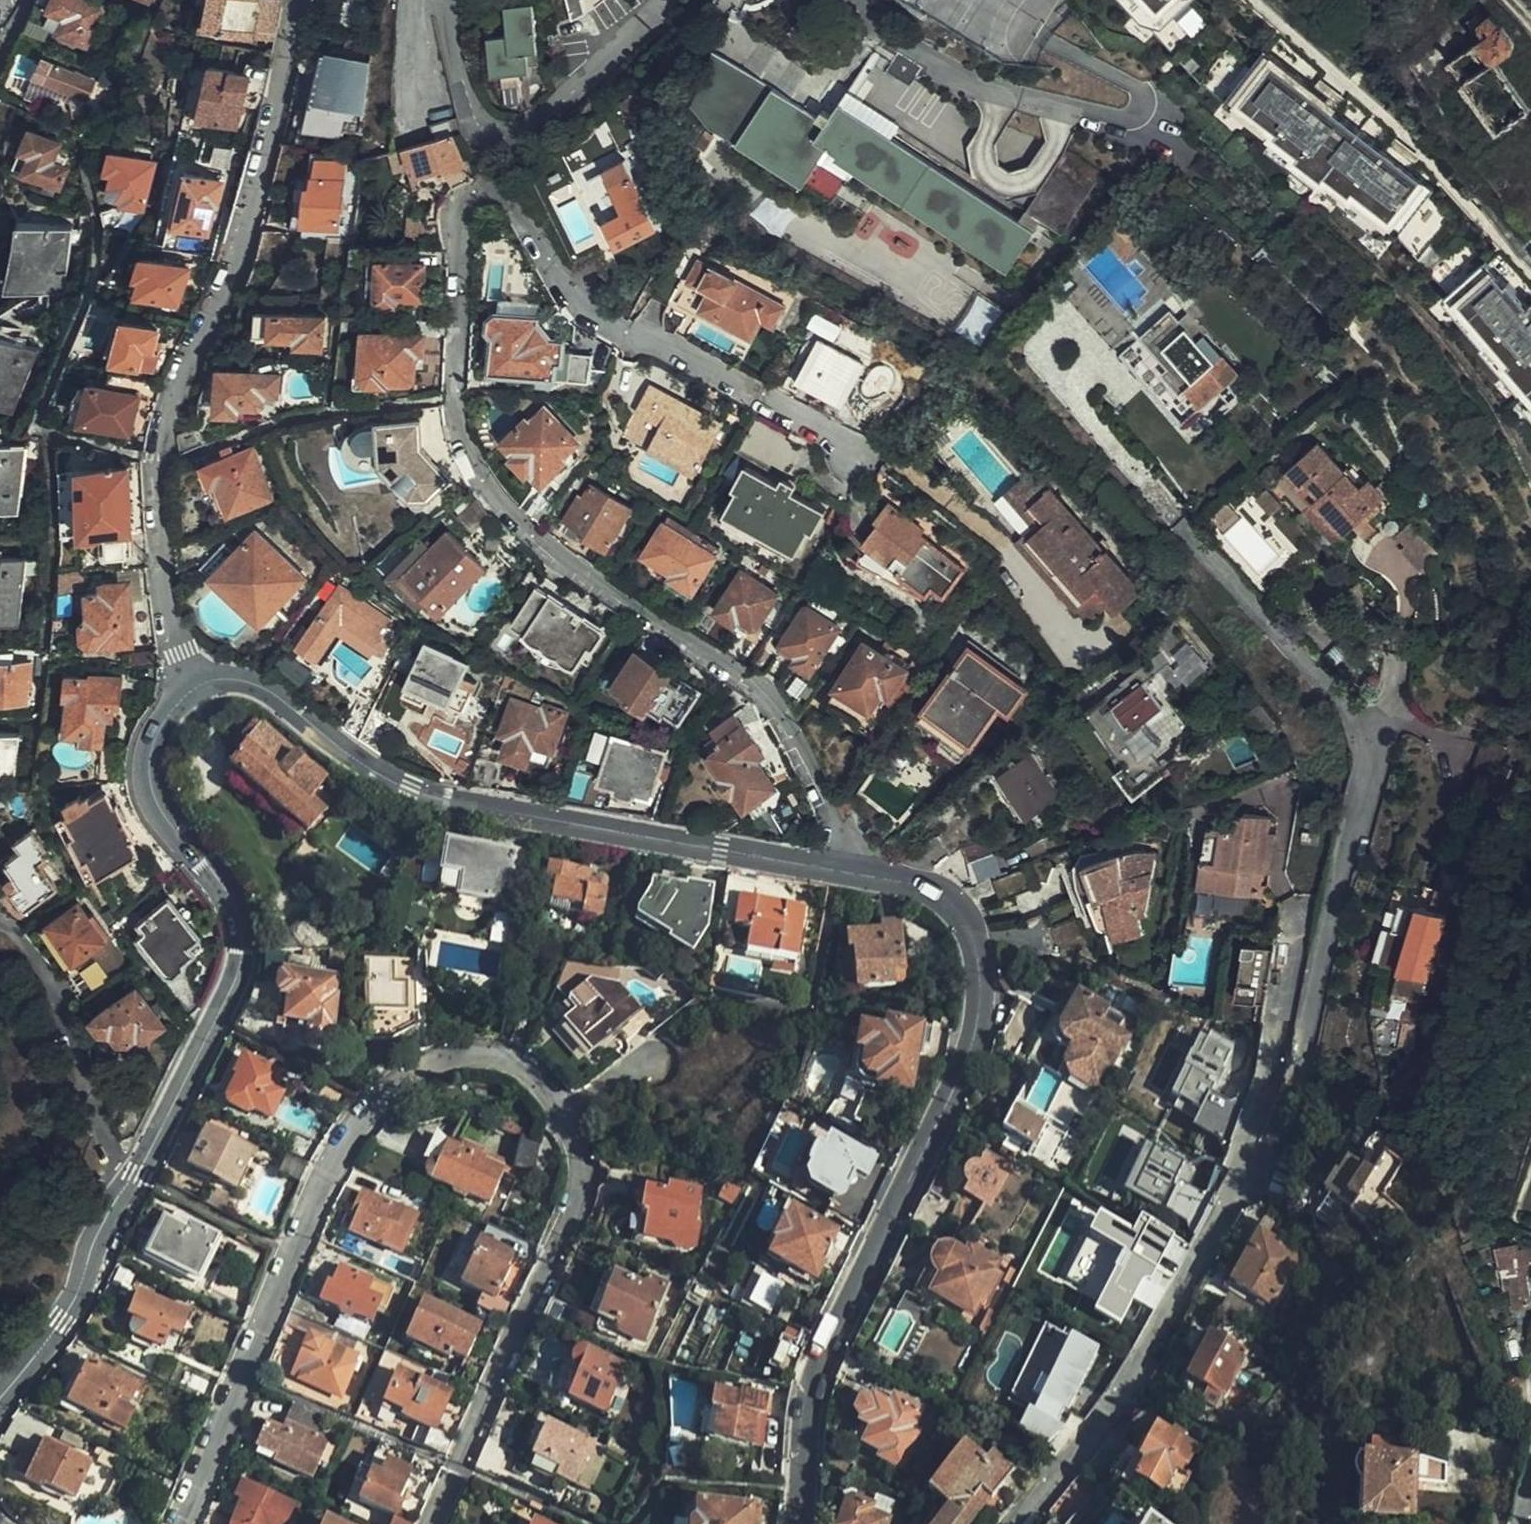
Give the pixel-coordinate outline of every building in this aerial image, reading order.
[(41,0),(35,0),(28,16),(85,42),(103,5),(92,0),(52,0),(50,4),(41,0)] [(258,0),(205,0),(200,22),(250,33),(258,0)] [(571,18),(585,10),(583,0),(567,0),(571,18)] [(930,4),(970,26),(1008,22),(999,17),(969,20),(976,7),(976,0),(930,0),(930,4)] [(1187,0),(1175,0),(1165,8),(1142,0),(1123,0),(1163,44),(1199,12),(1187,0)] [(1165,8),(1175,0),(1142,0),(1165,8)] [(534,52),(531,3),(502,5),(504,36),(484,38),(489,76),(525,73),(524,53),(534,52)] [(311,22),(339,29),(343,12),(315,6),(311,22)] [(1500,58),(1520,44),(1496,10),(1482,20),(1490,31),(1452,58),(1503,130),(1530,110),(1530,103),(1500,58)] [(373,56),(325,46),(309,123),(360,134),(373,56)] [(1246,67),(1223,48),(1195,84),(1219,102),(1228,90),(1246,67)] [(770,90),(706,49),(689,100),(710,125),(735,141),(770,90)] [(1306,90),(1257,53),(1246,67),(1228,90),(1261,117),(1252,128),(1266,139),(1365,216),(1402,223),(1424,195),(1430,188),(1406,169),(1411,163),(1386,143),(1381,149),(1331,110),(1336,104),(1311,85),(1306,90)] [(100,77),(86,72),(75,66),(73,69),(44,57),(33,79),(65,94),(67,89),(89,100),(100,77)] [(236,121),(247,75),(208,66),(197,111),(236,121)] [(1027,228),(833,100),(818,121),(770,90),(735,141),(801,185),(817,161),(827,147),(855,165),(1003,262),(1027,228)] [(1261,117),(1228,90),(1219,102),(1252,128),(1261,117)] [(434,137),(451,133),(446,118),(431,123),(430,124),(434,137)] [(967,173),(886,119),(879,130),(1027,228),(1033,217),(1002,196),(967,173)] [(1031,192),(1057,152),(1038,140),(1023,163),(1003,168),(992,160),(988,140),(998,125),(975,120),(959,144),(967,173),(1002,196),(1031,192)] [(52,160),(60,142),(56,140),(58,136),(50,132),(48,136),(32,129),(31,132),(23,147),(34,152),(26,169),(61,186),(69,168),(52,160)] [(447,188),(466,172),(451,133),(434,137),(404,145),(412,166),(419,164),(421,170),(439,164),(447,188)] [(1365,216),(1266,139),(1260,147),(1371,233),(1393,235),(1402,223),(1365,216)] [(855,165),(827,147),(817,161),(845,180),(855,165)] [(1054,228),(1090,174),(1057,152),(1031,192),(1020,207),(1054,228)] [(145,210),(158,164),(124,155),(117,179),(130,185),(124,203),(145,210)] [(654,227),(624,160),(602,169),(621,211),(605,220),(616,245),(654,227)] [(214,204),(222,179),(185,168),(170,222),(203,233),(212,204),(214,204)] [(344,227),(349,176),(325,172),(323,182),(311,180),(306,223),(344,227)] [(1448,218),(1424,195),(1402,223),(1393,235),(1419,258),(1448,218)] [(1137,244),(1111,216),(1098,227),(1116,246),(1130,250),(1137,244)] [(65,292),(73,229),(19,223),(17,245),(26,246),(23,282),(49,284),(49,291),(65,292)] [(1476,270),(1455,239),(1418,272),(1440,304),(1451,293),(1476,270)] [(175,303),(186,267),(140,254),(130,291),(175,303)] [(420,295),(422,264),(378,262),(376,299),(394,300),(395,295),(420,295)] [(785,305),(709,263),(697,285),(709,291),(700,307),(751,335),(760,319),(773,326),(785,305)] [(1484,263),(1476,270),(1451,293),(1480,325),(1469,335),(1482,350),(1530,402),(1530,306),(1509,283),(1505,286),(1484,263)] [(1480,325),(1451,293),(1440,304),(1469,335),(1480,325)] [(982,341),(1001,308),(979,295),(959,327),(982,341)] [(1128,317),(1109,297),(1091,314),(1110,334),(1128,317)] [(326,347),(328,316),(329,312),(260,307),(258,333),(298,338),(298,345),(326,347)] [(561,359),(562,338),(547,335),(537,323),(538,315),(495,310),(490,369),(555,377),(557,359),(561,359)] [(1196,343),(1175,320),(1168,313),(1121,357),(1182,426),(1235,376),(1202,338),(1196,343)] [(1181,315),(1175,320),(1196,343),(1202,338),(1181,315)] [(815,316),(809,326),(826,335),(832,325),(815,316)] [(157,363),(167,331),(126,320),(117,352),(157,363)] [(42,346),(0,329),(0,398),(18,406),(42,346)] [(411,381),(414,351),(421,351),(422,332),(362,330),(359,382),(380,383),(381,379),(411,381)] [(840,401),(860,363),(817,339),(796,377),(840,401)] [(588,379),(590,353),(569,351),(566,378),(588,379)] [(282,396),(283,377),(278,377),(279,365),(259,363),(258,369),(220,366),(216,412),(243,415),(244,408),(262,409),(266,408),(268,405),(269,395),(282,396)] [(132,421),(139,389),(91,380),(85,410),(132,421)] [(693,472),(719,423),(648,385),(622,432),(693,472)] [(577,446),(544,408),(530,421),(525,416),(499,438),(540,485),(566,462),(563,458),(577,446)] [(436,463),(398,422),(373,444),(424,500),(443,481),(432,467),(436,463)] [(176,437),(181,451),(205,441),(198,424),(185,429),(177,431),(176,437)] [(1023,478),(1032,470),(992,426),(983,434),(1023,478)] [(28,442),(0,438),(0,503),(19,506),(28,442)] [(1381,507),(1377,503),(1359,483),(1344,468),(1338,474),(1326,462),(1330,458),(1316,443),(1287,470),(1290,473),(1272,488),(1328,548),(1351,527),(1354,531),(1368,519),(1381,507)] [(263,501),(247,450),(205,464),(209,479),(208,480),(218,515),(263,501)] [(77,465),(59,466),(60,506),(60,530),(79,530),(105,530),(104,532),(95,532),(95,548),(131,547),(128,464),(77,465)] [(821,509),(788,490),(791,484),(782,477),(778,484),(743,465),(730,487),(735,489),(723,509),(794,548),(806,527),(811,529),(821,509)] [(1021,517),(1050,490),(1032,470),(1023,478),(1002,497),(1021,517)] [(1377,503),(1385,496),(1374,484),(1367,476),(1359,483),(1377,503)] [(603,547),(628,507),(592,484),(581,502),(577,500),(563,521),(582,534),(582,535),(603,547)] [(1280,503),(1265,487),(1254,497),(1269,513),(1280,503)] [(523,511),(536,526),(553,503),(539,490),(523,511)] [(1004,532),(1011,539),(1018,547),(1027,539),(1069,585),(1065,589),(1092,619),(1116,598),(1124,606),(1147,584),(1111,545),(1105,550),(1050,490),(1021,517),(1004,532)] [(960,569),(915,534),(918,529),(886,504),(883,503),(868,523),(871,527),(861,541),(893,565),(890,569),(936,603),(960,569)] [(1236,511),(1229,503),(1214,516),(1221,524),(1236,511)] [(686,594),(716,548),(667,516),(642,552),(672,572),(666,582),(686,594)] [(1368,519),(1354,531),(1361,539),(1375,526),(1368,519)] [(1420,568),(1435,554),(1438,551),(1411,522),(1409,523),(1396,535),(1406,545),(1402,549),(1420,568)] [(450,523),(436,537),(433,541),(426,535),(393,569),(404,579),(410,573),(428,590),(424,594),(427,596),(440,609),(487,559),(450,523)] [(258,528),(236,549),(220,564),(268,613),(305,577),(258,528)] [(433,541),(436,537),(430,531),(426,535),(433,541)] [(220,564),(236,549),(226,538),(201,562),(210,573),(220,564)] [(27,554),(0,551),(0,619),(19,621),(27,554)] [(268,613),(220,564),(210,573),(259,623),(268,613)] [(748,633),(773,595),(737,571),(711,610),(748,633)] [(410,573),(404,579),(424,599),(427,596),(424,594),(428,590),(410,573)] [(1247,585),(1258,597),(1266,590),(1255,578),(1247,585)] [(130,640),(128,579),(100,579),(100,589),(87,590),(87,611),(82,617),(82,633),(88,637),(102,637),(102,641),(130,640)] [(1360,593),(1350,582),(1344,587),(1354,598),(1360,593)] [(575,663),(597,628),(534,584),(511,620),(526,631),(575,663)] [(1149,634),(1173,612),(1147,584),(1124,606),(1149,634)] [(386,617),(340,585),(300,644),(319,656),(344,621),(376,642),(386,617)] [(1379,610),(1369,598),(1363,604),(1373,615),(1379,610)] [(807,671),(836,628),(802,606),(773,650),(807,671)] [(479,671),(465,665),(470,653),(454,645),(455,643),(431,631),(406,680),(409,682),(404,692),(423,700),(427,691),(462,706),(479,671)] [(1197,654),(1175,633),(1152,658),(1174,679),(1197,654)] [(280,644),(266,667),(268,668),(270,669),(271,670),(273,670),(275,671),(276,673),(278,673),(280,674),(281,675),(283,676),(285,677),(286,679),(288,679),(290,680),(291,681),(293,683),(295,684),(309,662),(280,644)] [(894,684),(904,671),(863,644),(836,685),(868,707),(885,680),(894,684)] [(696,690),(648,658),(650,654),(636,646),(612,683),(624,692),(621,696),(643,710),(646,706),(659,715),(663,709),(678,719),(696,690)] [(964,646),(921,707),(968,741),(995,703),(1003,708),(1019,684),(964,646)] [(33,659),(0,658),(0,696),(26,698),(28,681),(31,681),(33,659)] [(1134,681),(1137,678),(1141,675),(1131,664),(1128,668),(1111,683),(1114,686),(1111,689),(1109,686),(1086,711),(1133,761),(1157,739),(1140,721),(1128,707),(1144,692),(1134,681)] [(118,702),(121,673),(91,669),(90,673),(67,670),(64,691),(69,692),(64,728),(82,731),(81,737),(100,740),(103,714),(105,701),(113,701),(118,702)] [(1156,705),(1144,692),(1128,707),(1140,721),(1156,705)] [(545,762),(564,711),(543,703),(540,708),(512,697),(493,750),(524,761),(526,756),(545,762)] [(113,701),(105,701),(103,714),(111,714),(113,701)] [(968,741),(921,707),(913,719),(937,735),(961,752),(968,741)] [(772,785),(753,759),(760,754),(730,712),(707,729),(718,745),(705,755),(742,807),(772,785)] [(325,777),(259,724),(256,727),(253,724),(243,735),(247,739),(226,763),(306,833),(334,801),(317,787),(325,777)] [(21,729),(0,726),(0,767),(16,769),(21,729)] [(127,736),(129,730),(116,728),(114,741),(125,742),(126,741),(127,736)] [(650,796),(665,750),(613,734),(598,781),(650,796)] [(961,752),(937,735),(932,743),(956,759),(961,752)] [(1169,763),(1152,744),(1133,761),(1124,770),(1141,788),(1169,763)] [(1060,796),(1030,750),(996,772),(1025,818),(1060,796)] [(474,753),(465,783),(484,787),(492,759),(474,753)] [(131,837),(135,834),(114,800),(112,802),(104,789),(65,811),(75,829),(70,832),(83,855),(87,854),(99,872),(138,849),(131,837)] [(1237,815),(1237,819),(1236,828),(1226,827),(1204,823),(1199,865),(1209,866),(1207,888),(1253,894),(1255,880),(1262,818),(1237,815)] [(1236,828),(1237,819),(1227,818),(1226,827),(1236,828)] [(61,878),(41,847),(45,844),(32,825),(14,835),(19,844),(10,852),(7,861),(11,868),(13,869),(14,870),(7,876),(26,902),(61,878)] [(964,864),(994,853),(993,849),(988,836),(976,839),(958,845),(964,864)] [(500,901),(510,853),(444,840),(434,888),(500,901)] [(1079,866),(1092,901),(1102,897),(1107,922),(1110,938),(1138,934),(1134,910),(1141,909),(1150,852),(1127,849),(1125,849),(1121,850),(1079,866)] [(594,918),(601,881),(601,879),(600,877),(598,876),(596,875),(593,877),(592,878),(586,878),(586,871),(545,863),(541,879),(548,881),(542,908),(594,918)] [(1209,866),(1199,865),(1196,887),(1207,888),(1209,866)] [(1026,883),(1021,868),(991,879),(997,894),(1026,883)] [(699,927),(706,889),(705,887),(650,879),(648,889),(634,914),(668,933),(665,938),(684,950),(699,927)] [(1263,881),(1255,880),(1253,894),(1261,895),(1263,881)] [(1430,887),(1424,908),(1445,913),(1450,893),(1430,887)] [(200,935),(171,895),(138,918),(143,927),(138,931),(166,971),(195,951),(190,944),(200,935)] [(792,958),(802,905),(735,896),(729,924),(744,927),(740,949),(792,958)] [(1102,897),(1092,901),(1084,903),(1090,920),(1092,922),(1093,923),(1095,924),(1097,924),(1107,922),(1102,897)] [(284,929),(300,950),(330,952),(340,953),(329,938),(347,925),(328,898),(317,906),(324,916),(317,921),(310,911),(284,929)] [(40,925),(66,962),(90,946),(97,941),(108,934),(92,911),(85,915),(76,900),(40,925)] [(1445,913),(1424,908),(1416,905),(1416,906),(1396,901),(1381,960),(1398,965),(1391,991),(1411,996),(1417,998),(1421,999),(1426,980),(1432,982),(1436,966),(1432,965),(1433,959),(1445,913)] [(900,959),(897,922),(877,923),(878,931),(845,933),(847,949),(852,949),(855,988),(892,986),(891,973),(907,972),(906,959),(900,959)] [(95,954),(109,976),(128,964),(108,934),(97,941),(100,947),(100,951),(95,954)] [(97,941),(90,946),(95,954),(100,951),(100,947),(97,941)] [(90,946),(66,962),(86,992),(109,976),(95,954),(90,946)] [(1252,1023),(1260,1025),(1271,952),(1246,948),(1236,1004),(1255,1006),(1252,1023)] [(285,951),(259,952),(258,956),(258,959),(258,963),(257,966),(257,970),(283,969),(285,951)] [(580,979),(560,968),(553,985),(576,1012),(563,1022),(589,1052),(614,1031),(623,1042),(638,1030),(630,1019),(638,1012),(616,986),(586,979),(583,980),(580,979)] [(329,1025),(334,997),(330,997),(333,978),(281,970),(277,995),(284,996),(280,1018),(306,1022),(303,1038),(324,1041),(326,1025),(329,1025)] [(416,1028),(418,985),(365,982),(362,1040),(388,1041),(416,1028)] [(162,1024),(137,987),(92,1016),(99,1027),(111,1029),(117,1037),(128,1040),(136,1034),(146,1035),(162,1024)] [(1146,1002),(1117,992),(1111,1010),(1140,1020),(1146,1002)] [(1126,1028),(1121,1026),(1124,1021),(1075,995),(1060,1019),(1059,1023),(1058,1027),(1059,1031),(1060,1035),(1063,1038),(1066,1040),(1069,1042),(1069,1043),(1110,1066),(1125,1038),(1122,1035),(1126,1028)] [(1417,998),(1411,996),(1397,1023),(1403,1024),(1417,998)] [(1413,1026),(1403,1024),(1397,1023),(1392,1046),(1411,1051),(1413,1026)] [(918,1059),(921,1047),(928,1048),(931,1031),(887,1025),(885,1033),(860,1030),(858,1044),(864,1045),(862,1069),(868,1076),(880,1077),(879,1086),(908,1089),(913,1059),(918,1059)] [(1196,1027),(1171,1116),(1229,1133),(1255,1044),(1196,1027)] [(280,1093),(269,1088),(275,1075),(240,1057),(232,1073),(229,1072),(218,1095),(266,1119),(280,1093)] [(861,1127),(876,1098),(863,1091),(848,1120),(861,1127)] [(1002,1109),(1038,1126),(1042,1117),(1006,1100),(1002,1109)] [(1029,1145),(1038,1126),(1002,1109),(993,1128),(1029,1145)] [(446,1141),(476,1152),(483,1132),(454,1121),(446,1141)] [(231,1187),(248,1151),(204,1129),(195,1147),(201,1150),(193,1166),(215,1176),(214,1179),(231,1187)] [(474,1157),(476,1152),(446,1141),(437,1137),(421,1178),(484,1203),(499,1168),(474,1157)] [(864,1177),(870,1164),(830,1145),(826,1153),(818,1150),(809,1168),(810,1169),(806,1177),(809,1187),(834,1199),(840,1197),(853,1173),(864,1177)] [(539,1178),(543,1150),(517,1146),(512,1173),(539,1178)] [(201,1150),(195,1147),(188,1163),(193,1166),(201,1150)] [(1378,1196),(1399,1162),(1381,1150),(1368,1169),(1344,1153),(1335,1168),(1331,1166),(1318,1186),(1322,1189),(1305,1215),(1329,1230),(1343,1209),(1362,1222),(1364,1217),(1389,1233),(1403,1211),(1378,1196)] [(991,1203),(1008,1169),(984,1156),(979,1163),(977,1163),(975,1163),(972,1163),(970,1164),(969,1165),(967,1166),(966,1169),(965,1172),(965,1175),(966,1178),(967,1181),(970,1183),(966,1191),(991,1203)] [(696,1250),(704,1194),(644,1186),(639,1216),(648,1219),(645,1242),(696,1250)] [(721,1202),(733,1207),(741,1192),(728,1188),(721,1202)] [(399,1232),(408,1213),(360,1192),(352,1212),(357,1214),(350,1231),(383,1245),(390,1228),(399,1232)] [(1264,1232),(1274,1216),(1260,1208),(1238,1215),(1224,1242),(1244,1253),(1254,1235),(1259,1238),(1262,1231),(1264,1232)] [(508,1234),(516,1237),(521,1224),(496,1214),(490,1227),(508,1234)] [(828,1247),(833,1235),(790,1214),(770,1257),(812,1278),(819,1266),(822,1268),(831,1249),(828,1247)] [(1149,1225),(1139,1220),(1134,1231),(1100,1215),(1089,1236),(1123,1253),(1102,1295),(1100,1299),(1094,1311),(1122,1325),(1128,1313),(1136,1298),(1162,1245),(1167,1234),(1149,1225)] [(192,1280),(213,1236),(189,1224),(182,1237),(156,1225),(141,1255),(192,1280)] [(512,1254),(500,1248),(508,1234),(490,1227),(486,1225),(479,1238),(478,1237),(470,1251),(474,1253),(467,1266),(460,1281),(486,1295),(489,1289),(496,1292),(506,1271),(504,1270),(512,1254)] [(1187,1244),(1167,1234),(1162,1245),(1136,1298),(1153,1307),(1180,1257),(1187,1244)] [(1254,1235),(1244,1253),(1224,1287),(1263,1309),(1292,1256),(1259,1238),(1254,1235)] [(1123,1253),(1089,1236),(1069,1278),(1060,1295),(1094,1311),(1100,1299),(1102,1295),(1123,1253)] [(979,1312),(997,1274),(992,1271),(996,1261),(953,1240),(949,1248),(948,1247),(946,1246),(943,1246),(941,1246),(940,1247),(938,1247),(934,1250),(931,1253),(930,1257),(929,1261),(929,1266),(931,1270),(934,1273),(936,1275),(928,1291),(969,1312),(972,1309),(979,1312)] [(470,1251),(451,1241),(445,1255),(467,1266),(474,1253),(470,1251)] [(1498,1246),(1500,1267),(1498,1268),(1500,1276),(1504,1276),(1509,1276),(1510,1288),(1514,1308),(1525,1308),(1523,1275),(1522,1265),(1526,1265),(1530,1265),(1530,1260),(1530,1255),(1530,1246),(1518,1248),(1517,1243),(1498,1246)] [(380,1300),(366,1294),(372,1280),(340,1266),(332,1283),(328,1281),(320,1300),(371,1322),(380,1300)] [(645,1343),(667,1289),(613,1272),(591,1331),(617,1342),(619,1335),(645,1343)] [(750,1301),(773,1311),(785,1284),(762,1274),(750,1301)] [(1201,1281),(1188,1304),(1208,1317),(1218,1298),(1221,1293),(1201,1281)] [(488,1296),(493,1298),(496,1292),(489,1289),(486,1295),(488,1296)] [(176,1334),(187,1312),(134,1290),(127,1306),(132,1309),(126,1324),(130,1334),(159,1347),(167,1330),(176,1334)] [(482,1311),(506,1322),(513,1307),(493,1298),(488,1296),(482,1311)] [(1213,1321),(1238,1336),(1249,1317),(1218,1298),(1208,1317),(1213,1321)] [(466,1357),(480,1325),(426,1301),(410,1337),(450,1355),(452,1351),(466,1357)] [(573,1312),(547,1302),(540,1317),(566,1328),(573,1312)] [(1188,1304),(1178,1323),(1203,1338),(1204,1335),(1213,1321),(1208,1317),(1188,1304)] [(1074,1336),(1048,1325),(1016,1397),(1042,1408),(1074,1336)] [(340,1396),(357,1359),(332,1348),(333,1344),(309,1334),(291,1374),(340,1396)] [(1204,1335),(1203,1338),(1181,1380),(1202,1392),(1197,1404),(1212,1412),(1242,1355),(1204,1335)] [(1074,1336),(1042,1408),(1040,1412),(1034,1409),(1021,1440),(1034,1449),(1048,1460),(1074,1427),(1070,1426),(1103,1350),(1074,1336)] [(603,1413),(624,1367),(590,1353),(587,1352),(581,1350),(576,1352),(573,1358),(575,1364),(581,1368),(568,1398),(603,1413)] [(118,1416),(134,1385),(83,1360),(63,1402),(99,1418),(103,1409),(118,1416)] [(873,1373),(847,1361),(846,1361),(846,1362),(846,1363),(845,1364),(845,1365),(844,1366),(844,1367),(844,1368),(843,1368),(843,1369),(843,1370),(842,1370),(842,1371),(842,1372),(841,1373),(841,1374),(840,1377),(864,1390),(873,1373)] [(436,1429),(451,1394),(396,1370),(381,1405),(436,1429)] [(907,1429),(915,1410),(872,1390),(867,1400),(857,1401),(852,1411),(858,1420),(851,1438),(879,1451),(879,1454),(884,1462),(890,1465),(898,1463),(912,1432),(907,1429)] [(749,1446),(755,1418),(761,1418),(764,1400),(737,1395),(736,1399),(712,1395),(709,1412),(702,1412),(698,1435),(710,1437),(710,1441),(749,1446)] [(286,1420),(316,1433),(321,1422),(291,1408),(286,1420)] [(310,1478),(319,1460),(328,1438),(316,1433),(286,1420),(284,1425),(267,1419),(254,1446),(275,1455),(272,1462),(310,1478)] [(570,1494),(591,1446),(544,1425),(529,1457),(555,1470),(548,1485),(570,1494)] [(1164,1471),(1177,1448),(1149,1433),(1126,1476),(1169,1500),(1180,1481),(1164,1471)] [(69,1498),(88,1459),(41,1438),(30,1461),(23,1458),(16,1469),(25,1473),(24,1477),(69,1498)] [(331,1466),(341,1444),(328,1438),(319,1460),(331,1466)] [(1373,1452),(1401,1453),(1401,1440),(1373,1439),(1373,1452)] [(482,1444),(471,1469),(499,1481),(510,1457),(482,1444)] [(1007,1472),(984,1456),(978,1463),(956,1448),(925,1492),(947,1508),(936,1523),(967,1523),(982,1503),(985,1504),(1007,1472)] [(1367,1462),(1356,1462),(1354,1521),(1368,1521),(1367,1462)] [(1413,1462),(1367,1462),(1368,1521),(1413,1522),(1415,1489),(1444,1490),(1444,1469),(1413,1462)] [(396,1503),(410,1473),(386,1463),(379,1480),(366,1474),(354,1502),(395,1520),(402,1505),(396,1503)] [(1041,1516),(1054,1523),(1075,1523),(1099,1497),(1072,1478),(1063,1491),(1045,1510),(1041,1516)] [(297,1506),(239,1482),(232,1497),(238,1499),(227,1523),(289,1523),(297,1506)] [(487,1505),(458,1493),(452,1507),(481,1519),(487,1505)] [(882,1521),(866,1515),(868,1508),(851,1503),(842,1507),(836,1523),(881,1523),(882,1521)] [(756,1513),(746,1513),(747,1509),(695,1507),(694,1523),(755,1523),(756,1513)]
